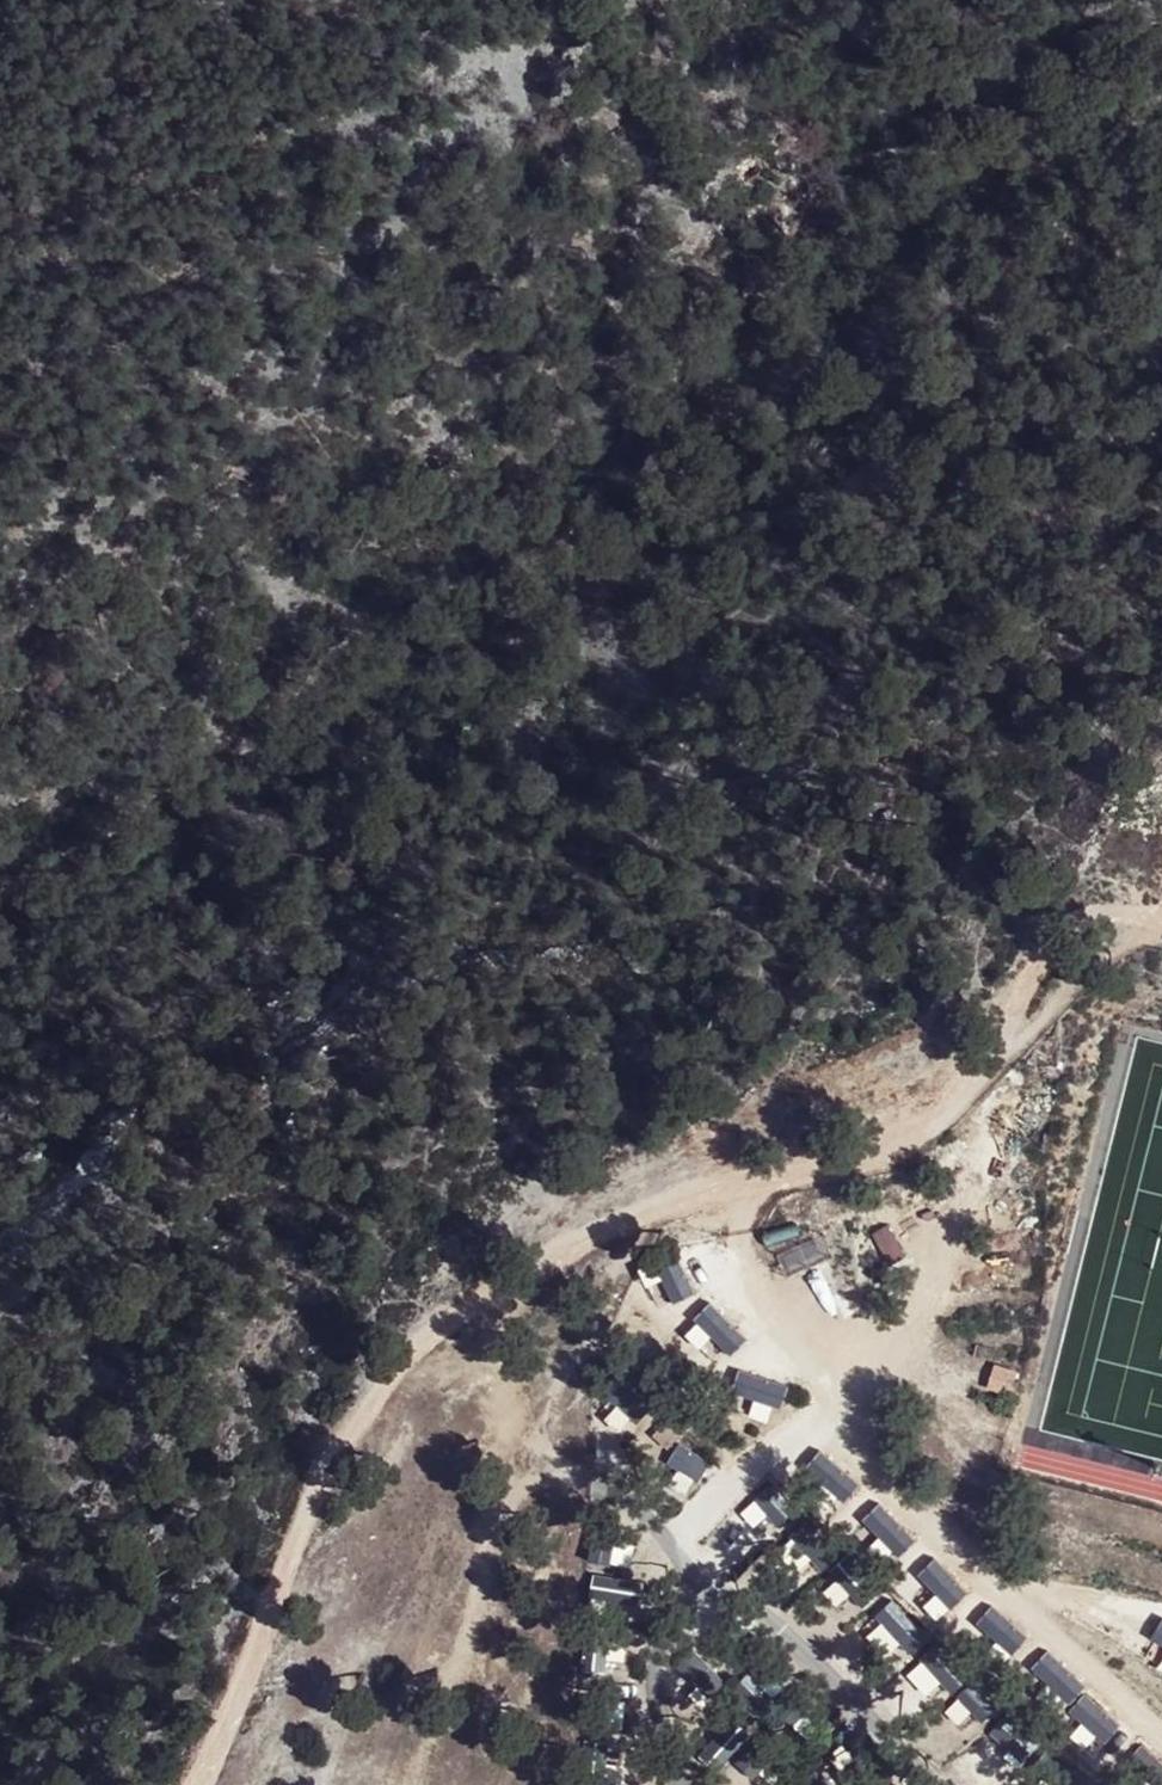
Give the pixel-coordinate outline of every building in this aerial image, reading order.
[(988,1359),(983,1385),(1009,1390),(1014,1364),(988,1359)] [(697,1475),(706,1459),(677,1443),(668,1459),(697,1475)] [(589,1552),(628,1555),(630,1530),(591,1527),(589,1552)] [(713,1737),(734,1763),(759,1744),(737,1717),(713,1737)]
